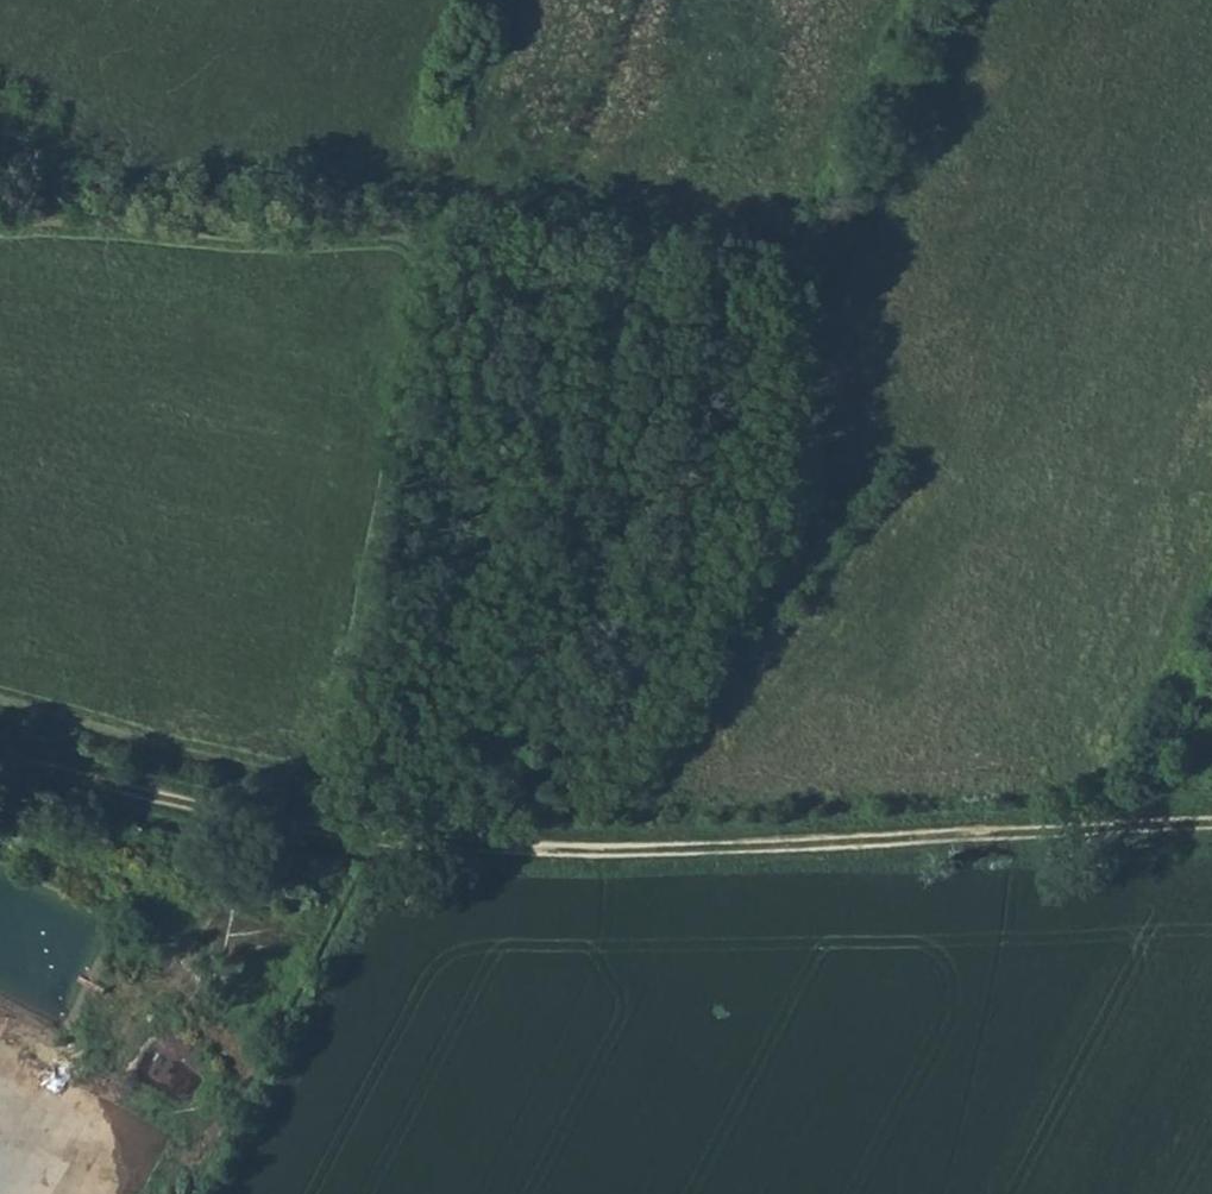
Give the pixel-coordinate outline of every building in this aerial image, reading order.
[(114,1097),(92,1135),(153,1171),(176,1132),(114,1097)]
